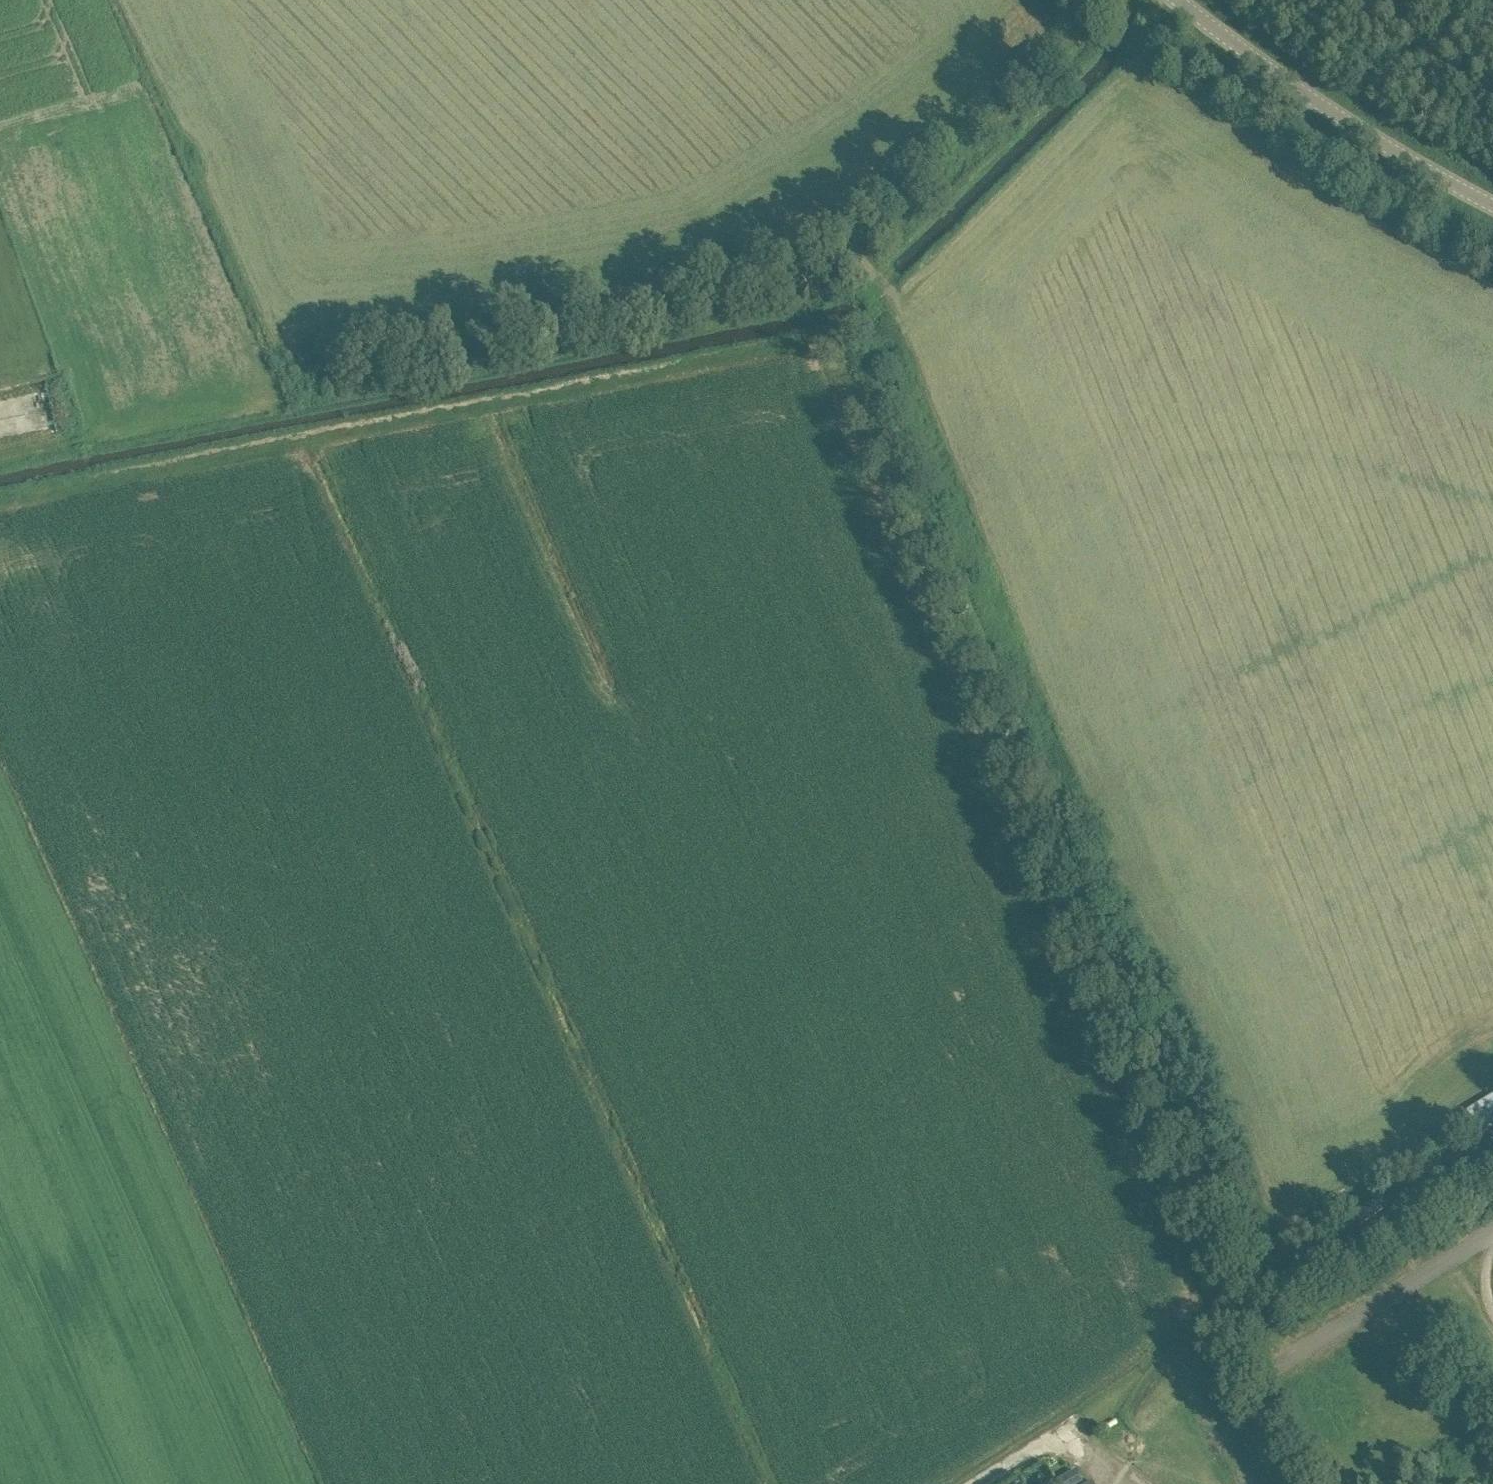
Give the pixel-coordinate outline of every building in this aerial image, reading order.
[(1481,1133),(1492,1126),(1492,1102),(1490,1097),(1467,1110),(1481,1133)]
